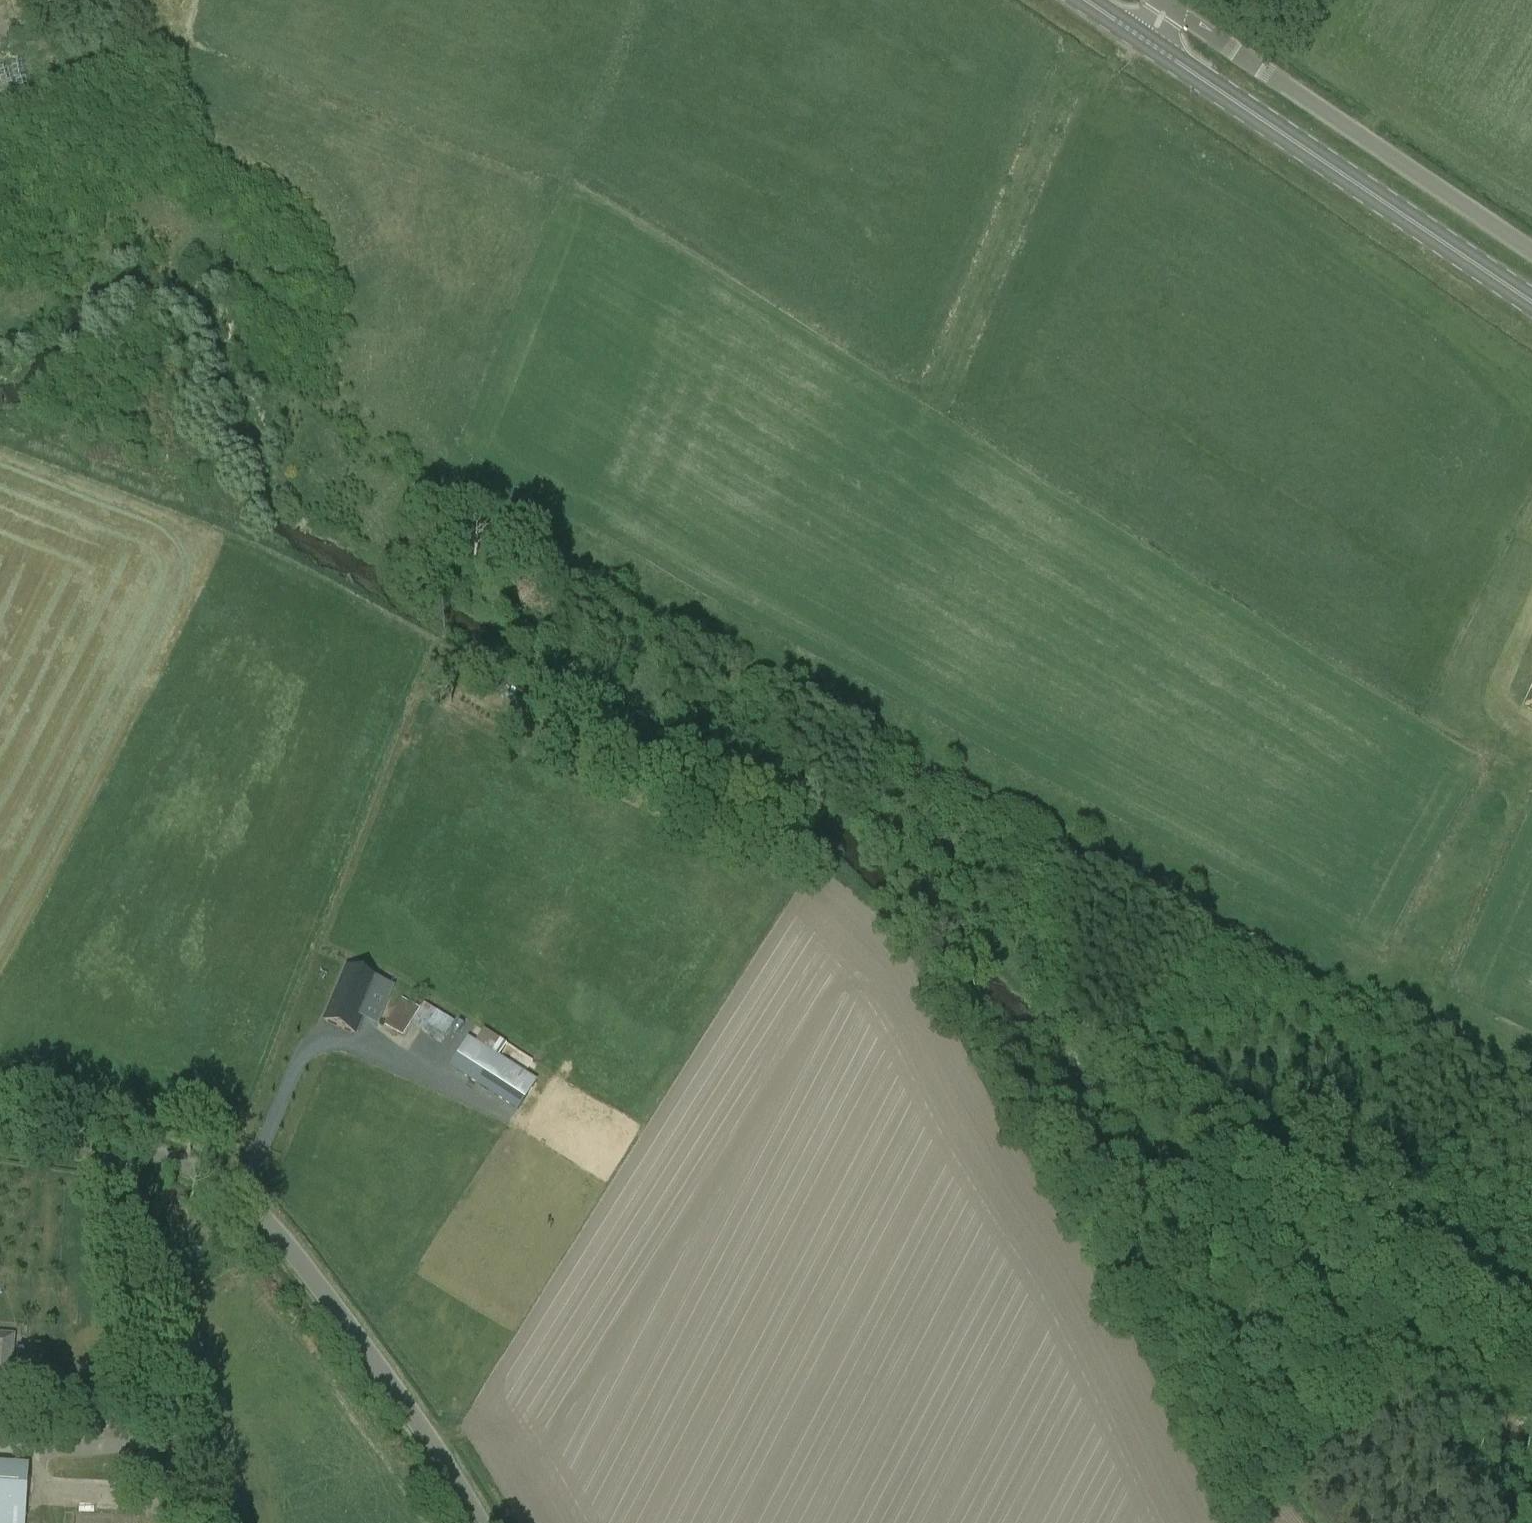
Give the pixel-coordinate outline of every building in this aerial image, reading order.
[(325,1022),(355,1033),(362,1015),(354,1012),(368,975),(346,967),(325,1022)] [(411,1024),(441,1043),(454,1022),(424,1003),(420,1010),(403,998),(385,1025),(402,1037),(411,1024)] [(451,1068),(518,1111),(537,1081),(468,1039),(451,1068)] [(10,1409),(15,1335),(0,1334),(0,1409),(10,1409)] [(29,1465),(0,1463),(0,1522),(26,1522),(29,1465)]
